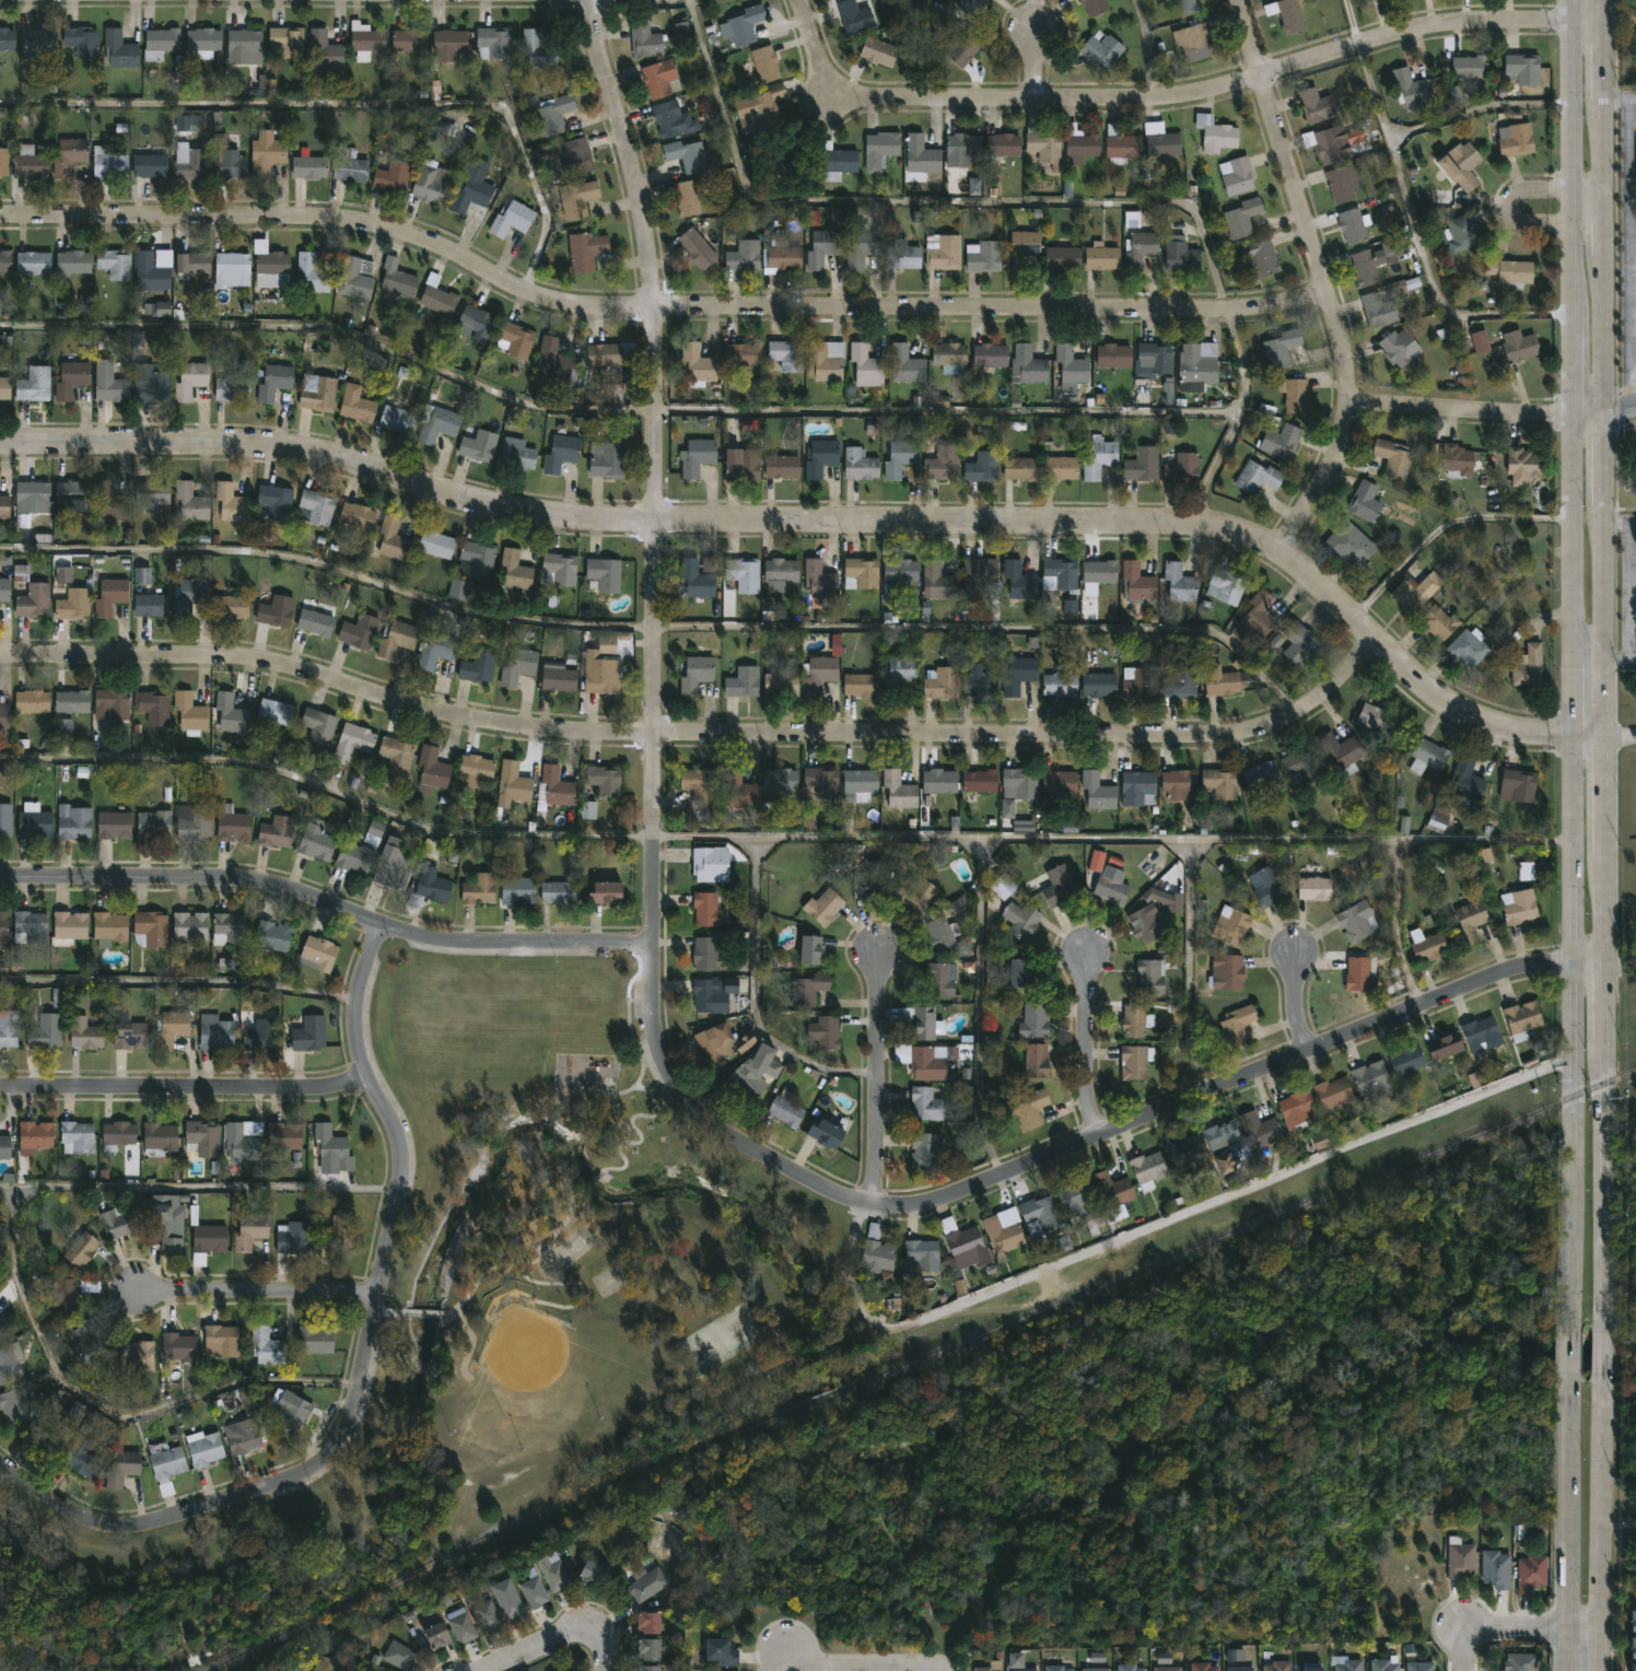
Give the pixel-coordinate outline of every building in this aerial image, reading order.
[(837,2),(845,0),(855,0),(857,9),(869,5),(876,27),(846,36),(837,2)] [(957,7),(960,0),(983,0),(975,16),(966,11),(963,15),(958,12),(960,9),(957,7)] [(1082,4),(1080,0),(1106,0),(1111,8),(1091,17),(1085,3),(1082,4)] [(1180,14),(1175,0),(1197,0),(1200,8),(1180,14)] [(1275,1),(1278,0),(1296,0),(1305,27),(1283,34),(1279,24),(1282,24),(1275,1)] [(756,40),(735,48),(725,20),(745,13),(743,8),(761,2),(766,19),(750,23),(756,40)] [(1202,17),(1204,21),(1206,21),(1217,54),(1189,63),(1182,44),(1176,46),(1171,33),(1191,25),(1190,22),(1202,17)] [(650,20),(651,33),(662,32),(663,54),(632,56),(630,21),(650,20)] [(290,25),(290,27),(304,27),(303,56),(268,56),(268,26),(290,25)] [(13,49),(0,49),(0,27),(7,26),(7,28),(13,28),(13,49)] [(90,26),(90,28),(96,28),(96,57),(74,58),(74,45),(61,45),(61,26),(90,26)] [(212,27),(212,30),(220,30),(219,49),(211,49),(211,58),(184,58),(184,49),(186,49),(186,30),(194,30),(194,26),(212,27)] [(419,26),(419,31),(425,30),(426,50),(401,52),(401,50),(392,50),(390,31),(404,30),(404,27),(419,26)] [(511,27),(510,58),(477,58),(476,26),(511,27)] [(120,30),(120,43),(138,43),(138,66),(108,67),(108,60),(104,60),(102,27),(120,27),(120,30)] [(162,61),(144,61),(144,31),(168,30),(168,27),(178,27),(179,50),(162,51),(162,61)] [(254,27),(254,28),(261,28),(259,63),(229,63),(229,51),(226,51),(227,30),(241,30),(241,28),(254,27)] [(327,31),(326,44),(343,44),(343,68),(315,68),(315,56),(308,56),(309,27),(327,27),(327,31)] [(354,50),(350,50),(350,30),(373,30),(373,27),(384,27),(384,50),(354,50)] [(30,58),(21,58),(21,28),(56,30),(56,48),(30,48),(30,58)] [(540,28),(539,44),(557,44),(557,68),(528,68),(528,74),(516,74),(516,47),(523,47),(523,28),(540,28)] [(969,30),(983,43),(967,62),(975,71),(971,75),(946,55),(950,50),(945,45),(954,34),(959,38),(968,28),(969,30)] [(451,30),(467,30),(467,52),(453,51),(453,61),(435,61),(435,51),(432,51),(432,30),(451,30)] [(1099,30),(1107,36),(1109,34),(1125,48),(1106,71),(1079,48),(1091,34),(1094,35),(1099,30)] [(899,47),(890,68),(858,55),(866,35),(899,47)] [(773,52),(781,78),(760,84),(756,72),(745,75),(741,63),(752,60),(750,50),(771,44),(773,52)] [(1488,55),(1487,78),(1453,77),(1453,57),(1466,57),(1466,55),(1477,57),(1477,54),(1488,55)] [(1540,55),(1540,84),(1518,84),(1518,79),(1507,79),(1506,55),(1540,55)] [(671,93),(651,100),(641,68),(673,57),(679,78),(668,81),(671,93)] [(1409,68),(1412,82),(1428,78),(1435,105),(1406,113),(1404,103),(1400,104),(1391,70),(1407,66),(1409,68)] [(1316,84),(1319,97),(1330,93),(1336,115),(1308,124),(1298,91),(1316,84)] [(771,94),(781,118),(779,119),(781,125),(761,131),(756,114),(755,115),(750,96),(770,90),(771,94)] [(566,130),(544,138),(535,109),(553,103),(552,98),(571,92),(576,109),(561,114),(566,130)] [(671,100),(682,133),(661,140),(657,129),(659,128),(652,105),(671,100)] [(1214,124),(1232,125),(1232,127),(1238,127),(1237,148),(1219,147),(1219,154),(1203,153),(1204,128),(1194,128),(1195,113),(1214,114),(1214,124)] [(1040,120),(1040,131),(1060,132),(1059,172),(1052,172),(1052,164),(1038,163),(1038,151),(1026,151),(1027,120),(1040,120)] [(1504,155),(1501,156),(1498,139),(1510,137),(1508,125),(1531,122),(1534,151),(1504,155)] [(1115,124),(1115,129),(1123,129),(1123,136),(1141,136),(1140,156),(1126,156),(1126,164),(1110,164),(1110,156),(1106,156),(1106,136),(1108,136),(1108,124),(1115,124)] [(1332,126),(1342,159),(1322,165),(1314,143),(1317,143),(1312,131),(1332,126)] [(865,173),(865,135),(877,135),(877,131),(899,131),(899,154),(885,154),(885,166),(881,166),(881,173),(865,173)] [(225,133),(225,149),(238,149),(238,155),(246,156),(246,177),(237,177),(237,175),(212,175),(213,132),(225,133)] [(924,135),(923,149),(940,149),(940,172),(907,172),(907,132),(924,132),(924,135)] [(965,132),(965,135),(981,135),(980,156),(968,156),(968,167),(944,166),(944,156),(946,156),(946,135),(953,135),(953,132),(965,132)] [(1014,132),(1014,136),(1020,136),(1021,155),(986,155),(986,135),(1014,132)] [(1100,132),(1100,156),(1082,156),(1082,164),(1068,164),(1068,155),(1065,155),(1065,135),(1089,136),(1089,132),(1100,132)] [(1165,132),(1165,133),(1180,132),(1181,154),(1164,155),(1164,164),(1148,165),(1147,156),(1146,156),(1145,133),(1165,132)] [(810,149),(801,162),(778,148),(785,135),(810,149)] [(595,168),(564,177),(559,156),(570,153),(566,141),(585,136),(595,168)] [(70,177),(54,177),(52,144),(59,144),(59,139),(87,139),(87,162),(70,162),(70,177)] [(840,173),(841,180),(823,180),(823,172),(821,172),(822,139),(832,140),(832,150),(857,150),(856,172),(840,173)] [(258,180),(252,180),(252,145),(257,145),(257,140),(287,140),(287,163),(269,163),(269,180),(258,180)] [(680,140),(681,145),(700,141),(708,171),(685,176),(680,157),(665,162),(661,145),(680,140)] [(1460,142),(1463,147),(1469,142),(1483,160),(1471,171),(1481,183),(1466,194),(1442,166),(1453,155),(1450,150),(1460,142)] [(33,143),(33,155),(47,155),(47,178),(37,178),(37,176),(12,176),(12,155),(19,155),(19,143),(33,143)] [(117,144),(116,153),(127,153),(126,175),(93,175),(93,144),(117,144)] [(367,160),(365,182),(331,177),(334,155),(336,155),(337,145),(355,148),(354,159),(367,160)] [(177,178),(172,178),(172,161),(175,161),(175,149),(207,149),(207,178),(177,178)] [(0,150),(0,179),(8,179),(8,150),(0,150)] [(166,155),(165,179),(130,177),(131,153),(166,155)] [(1255,188),(1228,196),(1219,164),(1248,154),(1254,179),(1253,180),(1255,188)] [(326,156),(326,178),(303,179),(303,177),(292,177),(291,156),(326,156)] [(411,163),(405,192),(371,185),(374,167),(387,171),(389,159),(411,163)] [(495,186),(486,208),(469,201),(463,215),(447,209),(461,175),(460,175),(466,162),(484,171),(481,179),(495,186)] [(436,167),(433,178),(449,184),(443,206),(429,200),(428,203),(421,201),(422,198),(410,195),(422,163),(436,167)] [(1345,164),(1355,198),(1336,203),(1329,183),(1330,183),(1327,171),(1345,164)] [(693,178),(694,184),(701,182),(703,191),(697,192),(701,211),(680,217),(674,183),(693,178)] [(596,179),(600,197),(584,200),(588,218),(564,222),(558,186),(596,179)] [(1249,215),(1253,233),(1231,239),(1224,211),(1242,206),(1241,200),(1259,195),(1264,211),(1249,215)] [(512,198),(535,212),(522,232),(510,224),(502,237),(488,230),(496,212),(499,213),(505,202),(507,203),(512,198)] [(1359,207),(1362,215),(1369,213),(1372,224),(1365,226),(1369,239),(1347,246),(1343,232),(1341,233),(1337,220),(1340,220),(1337,213),(1359,207)] [(1477,246),(1451,254),(1451,253),(1449,253),(1441,230),(1447,227),(1445,221),(1473,211),(1479,232),(1473,233),(1477,246)] [(870,223),(870,232),(876,232),(876,255),(864,255),(864,270),(846,270),(846,250),(851,250),(852,231),(856,231),(856,223),(870,223)] [(717,256),(702,269),(698,264),(696,265),(686,253),(688,252),(677,238),(692,225),(717,256)] [(802,247),(801,270),(786,270),(786,272),(779,272),(779,268),(767,268),(767,260),(762,260),(763,248),(771,247),(771,230),(787,230),(787,247),(802,247)] [(840,231),(841,254),(823,254),(825,270),(807,270),(807,250),(813,250),(813,231),(840,231)] [(1143,231),(1157,232),(1157,256),(1142,256),(1142,271),(1125,270),(1125,238),(1131,238),(1131,232),(1143,231)] [(589,232),(589,237),(608,235),(610,252),(593,253),(595,271),(571,273),(570,271),(568,271),(566,266),(570,266),(566,234),(589,232)] [(1022,271),(1005,271),(1005,252),(1010,252),(1010,232),(1040,232),(1040,255),(1022,255),(1022,271)] [(960,234),(960,270),(926,269),(925,248),(938,248),(938,235),(960,234)] [(1273,245),(1282,270),(1260,277),(1253,254),(1243,257),(1240,247),(1270,237),(1273,245)] [(728,269),(724,269),(724,250),(738,250),(738,238),(759,238),(759,269),(728,269)] [(907,238),(907,246),(920,247),(920,268),(886,268),(886,246),(892,246),(892,238),(907,238)] [(970,272),(966,272),(967,244),(979,244),(979,241),(1001,241),(1001,272),(970,272)] [(1105,242),(1105,246),(1106,247),(1121,247),(1121,269),(1094,270),(1094,268),(1085,269),(1085,247),(1094,246),(1094,241),(1105,241),(1105,242)] [(1188,241),(1188,249),(1200,249),(1200,269),(1192,269),(1192,272),(1177,272),(1177,270),(1166,270),(1166,241),(1188,241)] [(264,243),(265,252),(282,250),(282,254),(288,254),(289,273),(274,274),(276,281),(261,282),(261,273),(255,274),(254,243),(264,243)] [(1057,246),(1079,247),(1079,269),(1064,269),(1064,271),(1045,269),(1045,247),(1057,246)] [(1380,281),(1359,288),(1356,278),(1357,277),(1351,254),(1370,248),(1380,281)] [(10,272),(0,272),(0,249),(10,249),(10,272)] [(83,249),(83,253),(90,253),(91,272),(67,272),(67,282),(56,282),(56,253),(83,249)] [(124,249),(124,253),(130,253),(130,280),(108,280),(108,268),(95,268),(95,249),(124,249)] [(152,252),(152,266),(170,266),(170,290),(141,289),(141,269),(135,269),(135,249),(152,252)] [(210,249),(209,273),(173,272),(174,252),(195,253),(195,249),(210,249)] [(329,267),(328,290),(300,289),(301,269),(296,269),(297,250),(315,252),(314,266),(329,267)] [(50,273),(15,273),(15,252),(50,253),(50,273)] [(233,253),(249,254),(249,285),(222,285),(222,288),(214,288),(215,253),(233,253)] [(375,278),(370,301),(336,293),(343,254),(373,261),(370,277),(375,278)] [(1533,261),(1533,282),(1523,282),(1523,288),(1507,288),(1507,282),(1498,282),(1498,274),(1484,273),(1485,260),(1533,261)] [(392,268),(418,277),(412,297),(393,292),(389,300),(378,296),(385,267),(392,268)] [(444,292),(447,294),(448,291),(458,295),(448,317),(418,303),(426,283),(424,282),(430,270),(441,276),(435,288),(444,292)] [(1379,295),(1381,302),(1392,299),(1399,319),(1370,328),(1360,295),(1378,290),(1379,295)] [(476,306),(491,314),(490,316),(496,320),(483,344),(472,338),(476,332),(471,330),(468,336),(457,330),(459,328),(456,326),(458,323),(456,322),(468,302),(476,306)] [(536,332),(526,360),(504,352),(505,349),(495,346),(503,319),(536,332)] [(1287,347),(1292,364),(1269,370),(1263,351),(1265,351),(1262,340),(1281,337),(1279,331),(1299,327),(1302,343),(1287,347)] [(1404,328),(1422,351),(1399,371),(1377,342),(1394,329),(1397,334),(1404,328)] [(1520,328),(1523,337),(1534,334),(1541,353),(1508,364),(1501,343),(1506,342),(1503,334),(1520,328)] [(1485,357),(1477,358),(1471,334),(1485,329),(1493,353),(1485,357)] [(572,357),(568,379),(539,374),(544,354),(539,353),(542,334),(560,337),(557,353),(572,357)] [(795,340),(795,343),(802,343),(802,372),(780,372),(780,360),(768,360),(768,340),(795,340)] [(699,343),(699,358),(715,358),(715,370),(722,370),(722,378),(703,381),(703,387),(687,387),(687,374),(679,374),(679,359),(681,359),(681,341),(699,341),(699,343)] [(842,358),(841,382),(816,381),(816,378),(808,377),(809,341),(845,342),(845,358),(842,358)] [(867,343),(867,358),(884,358),(884,382),(856,382),(856,362),(851,362),(851,342),(867,343)] [(908,343),(909,359),(926,358),(926,381),(891,381),(890,342),(908,343)] [(959,342),(959,344),(967,344),(967,365),(963,365),(963,374),(942,374),(942,365),(940,365),(939,355),(932,355),(932,344),(959,342)] [(991,342),(991,344),(1007,344),(1007,366),(973,366),(973,344),(991,342)] [(1032,344),(1032,359),(1048,359),(1048,382),(1012,382),(1012,358),(1015,358),(1015,342),(1032,342),(1032,344)] [(1089,382),(1061,381),(1061,362),(1055,362),(1055,342),(1073,343),(1073,359),(1088,359),(1089,382)] [(1172,343),(1172,373),(1150,373),(1150,362),(1137,362),(1138,342),(1172,343)] [(1202,393),(1179,393),(1179,361),(1182,361),(1182,343),(1218,342),(1217,383),(1204,383),(1204,393),(1202,393)] [(604,365),(587,366),(586,344),(621,343),(621,365),(604,365)] [(737,372),(726,372),(726,343),(760,343),(760,366),(737,366),(737,372)] [(1115,343),(1115,346),(1131,346),(1131,367),(1097,367),(1096,346),(1115,343)] [(74,361),(89,362),(89,386),(71,386),(71,401),(55,401),(55,382),(60,382),(60,362),(74,361)] [(192,362),(207,363),(207,386),(190,386),(190,401),(174,401),(174,382),(179,382),(179,363),(192,362)] [(278,365),(293,367),(292,389),(274,388),(272,406),(255,404),(257,384),(262,384),(264,376),(256,375),(257,370),(264,370),(265,364),(278,365)] [(49,365),(49,400),(14,399),(14,379),(23,379),(23,367),(27,367),(27,365),(49,365)] [(170,371),(170,402),(148,402),(148,399),(139,400),(139,402),(135,402),(133,372),(170,371)] [(339,375),(332,413),(299,407),(302,388),(314,390),(317,371),(339,375)] [(10,399),(0,399),(0,376),(10,377),(10,399)] [(215,400),(214,400),(214,377),(248,377),(248,400),(215,400)] [(110,378),(129,378),(129,399),(95,400),(95,378),(110,378)] [(1308,387),(1308,413),(1286,413),(1286,393),(1279,393),(1279,378),(1308,378),(1308,387)] [(623,405),(595,404),(595,390),(600,390),(600,387),(607,387),(607,384),(623,384),(623,405)] [(347,395),(376,401),(372,421),(338,413),(342,395),(347,395)] [(418,414),(410,435),(377,423),(385,404),(418,414)] [(461,416),(454,436),(439,431),(433,446),(417,440),(423,422),(428,424),(434,406),(461,416)] [(1304,432),(1290,463),(1260,449),(1261,447),(1255,445),(1259,440),(1262,441),(1267,429),(1281,434),(1285,422),(1305,430),(1304,432)] [(499,434),(490,464),(457,455),(461,435),(474,439),(477,428),(499,434)] [(579,439),(576,463),(561,461),(560,477),(542,475),(545,454),(550,455),(552,435),(579,439)] [(1117,442),(1115,465),(1100,464),(1099,481),(1083,481),(1083,461),(1088,461),(1089,442),(1092,442),(1092,436),(1103,436),(1103,442),(1117,442)] [(1413,454),(1405,482),(1382,477),(1388,459),(1371,455),(1376,437),(1410,446),(1407,453),(1413,454)] [(702,439),(716,440),(716,463),(699,463),(699,479),(682,479),(681,459),(687,459),(687,441),(702,439)] [(826,440),(839,441),(839,466),(822,466),(822,480),(805,480),(805,460),(807,460),(807,447),(810,447),(810,441),(821,442),(821,440),(826,440)] [(901,480),(884,480),(884,460),(889,460),(889,441),(920,441),(920,464),(901,464),(901,480)] [(624,443),(623,478),(589,476),(589,457),(593,457),(593,442),(624,443)] [(538,449),(534,469),(526,468),(525,470),(516,469),(515,476),(498,472),(503,443),(538,449)] [(1474,452),(1472,477),(1461,476),(1461,479),(1447,478),(1447,469),(1441,469),(1444,443),(1458,444),(1457,446),(1463,447),(1463,451),(1474,452)] [(873,478),(873,480),(844,478),(844,446),(860,446),(860,457),(878,458),(878,478),(873,478)] [(956,446),(956,480),(923,479),(924,458),(936,458),(936,446),(956,446)] [(1158,446),(1157,481),(1123,480),(1123,459),(1136,459),(1136,446),(1158,446)] [(1541,453),(1540,480),(1531,479),(1531,482),(1515,482),(1515,474),(1508,474),(1509,447),(1523,447),(1523,449),(1535,451),(1535,453),(1541,453)] [(740,448),(740,449),(759,449),(759,479),(725,480),(725,449),(740,448)] [(968,481),(963,482),(963,463),(975,463),(975,452),(997,452),(997,481),(968,481)] [(1199,452),(1197,483),(1164,482),(1165,464),(1177,465),(1177,452),(1199,452)] [(785,455),(799,456),(799,477),(764,477),(764,456),(785,455)] [(1066,456),(1066,458),(1076,458),(1076,478),(1043,479),(1043,457),(1066,456)] [(1038,457),(1037,479),(1003,478),(1004,457),(1038,457)] [(1263,468),(1265,469),(1269,465),(1285,476),(1276,490),(1263,481),(1253,496),(1234,483),(1250,458),(1263,468)] [(82,479),(82,481),(89,481),(87,511),(93,511),(93,523),(100,523),(100,535),(82,535),(82,512),(59,513),(59,502),(54,502),(54,481),(66,481),(66,479),(82,479)] [(1379,511),(1371,524),(1346,510),(1363,479),(1379,489),(1374,499),(1383,504),(1379,511)] [(129,496),(129,519),(100,518),(101,513),(95,513),(95,505),(101,505),(101,500),(94,500),(94,480),(114,480),(113,495),(129,496)] [(209,498),(209,519),(172,517),(174,480),(191,480),(191,496),(209,498)] [(249,498),(248,521),(221,519),(221,500),(214,500),(215,480),(233,481),(233,496),(249,498)] [(33,481),(49,482),(48,504),(14,503),(14,481),(33,481)] [(153,482),(170,482),(168,505),(156,505),(156,512),(142,512),(142,504),(135,504),(136,482),(153,482)] [(292,488),(288,523),(254,518),(258,483),(292,488)] [(329,524),(328,527),(295,518),(302,489),(336,496),(329,524)] [(10,518),(0,518),(0,495),(10,494),(10,518)] [(342,502),(350,504),(350,502),(359,504),(376,513),(370,531),(337,519),(342,502)] [(411,540),(404,562),(376,553),(383,534),(378,533),(384,514),(399,519),(395,535),(411,540)] [(1344,518),(1346,518),(1370,541),(1365,547),(1370,552),(1363,561),(1367,564),(1362,571),(1356,566),(1352,572),(1322,544),(1344,518)] [(455,539),(448,560),(416,550),(423,528),(455,539)] [(477,544),(478,541),(498,547),(489,582),(467,576),(471,562),(459,560),(464,540),(477,544)] [(534,568),(530,591),(502,587),(505,566),(500,565),(502,547),(519,550),(517,565),(534,568)] [(577,556),(574,587),(553,585),(554,572),(541,571),(542,553),(577,556)] [(821,560),(821,573),(838,573),(838,597),(811,597),(811,589),(805,589),(806,557),(821,557),(821,560)] [(715,574),(714,598),(702,597),(702,603),(692,601),(692,597),(687,597),(687,592),(680,592),(681,558),(699,558),(699,574),(715,574)] [(784,558),(784,561),(798,561),(798,583),(783,583),(783,593),(767,593),(767,583),(763,583),(763,560),(771,561),(771,558),(784,558)] [(878,588),(844,588),(844,559),(878,558),(878,588)] [(621,560),(619,594),(597,593),(597,581),(585,580),(586,559),(621,560)] [(758,559),(759,594),(736,594),(736,580),(724,580),(724,560),(758,559)] [(911,559),(911,561),(918,561),(918,582),(884,582),(884,561),(911,559)] [(940,561),(940,574),(957,575),(957,599),(928,599),(928,579),(924,579),(924,559),(940,559),(940,561)] [(1021,560),(1021,575),(1038,575),(1037,598),(1008,597),(1008,579),(1004,579),(1004,559),(1021,559),(1021,560)] [(1077,559),(1077,589),(1041,591),(1043,559),(1077,559)] [(1118,560),(1118,584),(1099,584),(1099,588),(1085,587),(1085,585),(1083,585),(1083,562),(1097,562),(1097,560),(1107,562),(1107,560),(1118,560)] [(1140,561),(1140,576),(1156,576),(1156,604),(1130,604),(1130,599),(1124,599),(1123,560),(1140,561)] [(997,583),(962,583),(963,561),(998,562),(997,583)] [(1197,577),(1195,601),(1168,599),(1169,581),(1164,580),(1166,561),(1182,562),(1181,576),(1197,577)] [(1248,579),(1236,607),(1205,594),(1215,566),(1248,579)] [(1444,581),(1410,618),(1398,608),(1401,605),(1389,595),(1404,580),(1405,581),(1410,576),(1419,584),(1432,570),(1444,581)] [(10,603),(0,603),(0,579),(10,579),(10,603)] [(106,579),(128,580),(128,603),(112,603),(110,619),(94,619),(94,598),(100,598),(101,580),(106,579)] [(194,579),(208,580),(208,603),(191,603),(190,619),(173,619),(173,586),(178,586),(178,580),(194,579)] [(470,583),(466,603),(446,598),(452,579),(470,583)] [(17,616),(15,616),(15,595),(27,595),(27,583),(48,583),(48,616),(17,616)] [(1264,611),(1276,621),(1262,640),(1252,631),(1243,643),(1231,633),(1243,619),(1239,615),(1242,611),(1247,615),(1253,606),(1249,601),(1261,587),(1274,598),(1264,611)] [(57,618),(55,618),(55,599),(66,599),(66,588),(89,588),(89,618),(57,618)] [(154,594),(168,595),(168,617),(133,617),(133,594),(154,594)] [(265,594),(292,598),(287,629),(254,622),(257,604),(262,605),(265,594)] [(248,597),(248,618),(231,619),(231,618),(213,617),(213,596),(248,597)] [(1446,615),(1449,618),(1453,614),(1463,623),(1445,642),(1438,634),(1435,638),(1429,632),(1427,633),(1417,621),(1436,604),(1446,615)] [(301,608),(315,610),(315,612),(332,617),(327,640),(316,636),(317,633),(295,628),(301,608)] [(381,620),(369,652),(336,640),(342,620),(354,624),(360,612),(381,620)] [(392,619),(418,628),(411,650),(397,645),(392,661),(375,655),(385,624),(390,626),(392,619)] [(1307,630),(1308,630),(1321,643),(1296,667),(1283,652),(1292,643),(1283,634),(1297,620),(1307,630)] [(1479,630),(1486,639),(1484,640),(1493,648),(1474,668),(1468,662),(1464,664),(1458,657),(1456,661),(1445,650),(1465,628),(1471,632),(1476,628),(1479,630)] [(458,639),(453,661),(437,657),(433,673),(417,668),(421,651),(418,651),(420,641),(428,643),(430,632),(458,639)] [(1542,686),(1512,686),(1512,665),(1519,665),(1519,655),(1527,655),(1527,642),(1542,642),(1542,686)] [(510,647),(537,652),(534,676),(518,674),(516,688),(500,686),(502,666),(507,667),(510,647)] [(496,655),(491,682),(483,681),(482,683),(456,678),(460,659),(472,662),(475,651),(496,655)] [(698,656),(713,657),(713,682),(697,682),(697,697),(679,697),(679,677),(685,677),(685,657),(698,656)] [(821,697),(804,697),(804,677),(809,677),(809,657),(838,657),(838,681),(821,681),(821,697)] [(895,657),(916,658),(916,681),(900,681),(900,697),(883,697),(883,678),(888,678),(889,658),(895,657)] [(620,659),(618,694),(585,693),(584,689),(581,688),(581,675),(587,673),(587,671),(581,670),(582,664),(588,664),(588,659),(595,659),(595,673),(598,673),(598,658),(620,659)] [(1037,658),(1037,682),(1020,681),(1019,699),(1003,699),(1002,665),(1007,665),(1007,658),(1037,658)] [(966,694),(962,694),(962,674),(969,674),(969,663),(982,664),(982,673),(997,674),(997,696),(966,694)] [(1196,664),(1195,699),(1161,697),(1162,676),(1175,676),(1175,663),(1196,664)] [(1076,675),(1076,698),(1055,698),(1055,696),(1042,696),(1042,675),(1056,675),(1056,665),(1071,665),(1071,675),(1076,675)] [(726,694),(725,694),(725,677),(736,677),(736,666),(759,666),(759,696),(726,694)] [(927,699),(923,699),(923,679),(936,679),(936,667),(958,667),(958,698),(927,699)] [(542,668),(576,670),(575,692),(540,689),(542,668)] [(1124,668),(1143,668),(1143,679),(1156,680),(1155,699),(1122,698),(1124,668)] [(1236,693),(1215,697),(1215,694),(1206,696),(1204,676),(1248,670),(1249,686),(1238,687),(1239,693),(1236,693)] [(798,674),(798,679),(802,679),(802,693),(798,693),(798,698),(762,697),(763,674),(798,674)] [(866,696),(843,696),(844,674),(877,674),(878,696),(866,696)] [(1102,696),(1102,699),(1089,699),(1089,697),(1083,697),(1083,674),(1117,674),(1117,696),(1102,696)] [(89,689),(89,713),(54,712),(54,691),(71,691),(71,692),(78,692),(78,689),(89,689)] [(128,696),(127,720),(94,720),(93,689),(128,689),(128,696)] [(42,690),(42,692),(49,692),(49,712),(14,712),(14,691),(42,690)] [(248,732),(248,734),(219,732),(220,711),(215,711),(218,690),(234,692),(233,709),(250,710),(248,732)] [(168,697),(168,727),(145,726),(145,713),(133,713),(133,692),(168,691),(168,697)] [(191,697),(191,706),(207,706),(207,731),(199,731),(199,737),(185,736),(185,729),(179,729),(179,710),(173,710),(173,691),(191,691),(191,697)] [(294,706),(289,726),(255,717),(260,698),(294,706)] [(1397,715),(1388,735),(1371,729),(1371,731),(1355,724),(1365,702),(1397,715)] [(9,728),(0,728),(0,704),(8,704),(9,728)] [(338,717),(328,747),(307,739),(311,728),(299,724),(305,706),(338,717)] [(59,741),(55,741),(55,718),(72,718),(72,741),(59,741)] [(377,734),(371,752),(353,747),(348,764),(331,759),(344,720),(371,729),(371,732),(377,734)] [(1331,733),(1340,745),(1354,735),(1365,753),(1353,762),(1358,770),(1347,778),(1331,753),(1325,757),(1316,740),(1330,731),(1331,733)] [(397,739),(397,738),(416,743),(407,778),(386,772),(389,758),(376,755),(382,735),(397,739)] [(1429,743),(1439,748),(1441,745),(1451,751),(1440,771),(1427,763),(1419,775),(1409,769),(1415,758),(1411,756),(1421,737),(1429,743)] [(452,764),(447,787),(432,784),(431,793),(417,790),(421,770),(417,769),(422,743),(440,746),(436,759),(452,762),(452,764)] [(1325,778),(1306,787),(1305,785),(1295,790),(1279,760),(1310,745),(1325,778)] [(1487,779),(1480,801),(1471,797),(1468,807),(1449,801),(1454,785),(1450,783),(1460,752),(1476,758),(1472,773),(1487,779)] [(471,755),(480,757),(480,759),(495,762),(491,783),(479,781),(477,793),(458,790),(460,778),(457,776),(461,755),(468,756),(468,755),(471,755)] [(533,780),(530,802),(501,798),(503,786),(499,785),(502,759),(518,761),(516,776),(533,780)] [(1275,759),(1282,782),(1248,792),(1242,771),(1275,759)] [(575,783),(573,806),(545,804),(546,783),(540,783),(542,763),(560,764),(558,781),(575,783)] [(620,767),(619,798),(597,797),(597,785),(584,785),(585,766),(620,767)] [(838,785),(838,798),(817,799),(817,787),(804,787),(804,768),(837,767),(838,785)] [(900,770),(900,784),(916,784),(916,807),(887,807),(888,787),(883,786),(883,767),(900,768),(900,770)] [(1038,768),(1038,799),(1003,798),(1002,767),(1038,768)] [(757,783),(757,807),(728,807),(728,788),(722,788),(722,768),(740,768),(739,783),(757,783)] [(791,768),(791,770),(798,770),(798,788),(763,790),(763,771),(764,770),(791,768)] [(962,792),(962,771),(986,771),(986,768),(995,768),(995,791),(962,792)] [(1536,772),(1533,803),(1499,798),(1503,768),(1536,772)] [(943,769),(943,772),(956,772),(956,794),(922,794),(922,771),(930,772),(930,769),(943,769)] [(1061,769),(1061,771),(1077,771),(1077,793),(1064,793),(1064,795),(1042,794),(1042,771),(1061,769)] [(1099,771),(1099,785),(1115,785),(1115,807),(1087,808),(1087,787),(1082,787),(1082,769),(1099,769),(1099,771)] [(714,770),(714,803),(693,803),(693,790),(679,790),(679,770),(714,770)] [(1189,772),(1196,773),(1194,808),(1187,808),(1187,801),(1168,801),(1168,791),(1161,791),(1161,772),(1190,770),(1189,772)] [(1237,770),(1237,799),(1214,799),(1214,788),(1201,788),(1201,770),(1237,770)] [(876,771),(877,771),(877,792),(869,792),(869,803),(842,803),(842,771),(876,771)] [(1145,807),(1123,807),(1123,772),(1157,772),(1157,795),(1145,795),(1145,807)] [(210,805),(209,837),(204,837),(204,840),(176,840),(175,804),(178,804),(179,794),(186,794),(186,803),(210,805)] [(4,838),(0,838),(0,802),(12,803),(11,836),(4,836),(4,838)] [(38,802),(38,811),(50,811),(51,838),(37,838),(37,836),(34,836),(34,839),(16,838),(16,811),(22,811),(22,802),(38,802)] [(252,814),(250,842),(237,841),(237,838),(232,838),(232,841),(215,840),(217,803),(233,803),(233,813),(252,814)] [(1441,833),(1425,826),(1436,803),(1451,809),(1441,833)] [(59,837),(57,837),(57,816),(68,816),(68,806),(90,806),(90,837),(59,837)] [(139,836),(137,836),(137,811),(155,813),(155,809),(171,809),(171,836),(139,836)] [(106,810),(130,811),(130,839),(116,839),(116,836),(112,836),(112,839),(96,839),(96,811),(106,810)] [(293,817),(288,846),(270,843),(269,845),(256,843),(259,822),(270,823),(272,813),(293,817)] [(325,821),(323,827),(324,827),(323,832),(336,838),(326,861),(311,854),(309,856),(294,850),(306,820),(312,822),(314,817),(325,821)] [(385,825),(365,874),(348,867),(347,869),(334,865),(343,840),(359,846),(371,818),(385,825)] [(414,858),(401,892),(369,879),(387,833),(405,840),(399,853),(414,858)] [(728,850),(728,880),(696,880),(696,874),(692,874),(692,846),(725,846),(728,850)] [(881,862),(881,892),(875,892),(875,899),(860,899),(860,897),(853,897),(854,875),(865,875),(865,861),(881,861),(881,862)] [(1264,907),(1261,909),(1251,891),(1255,888),(1248,875),(1275,861),(1289,890),(1284,893),(1286,897),(1264,907)] [(1051,909),(1040,889),(1051,884),(1044,872),(1064,862),(1080,893),(1051,909)] [(436,867),(435,877),(451,880),(451,883),(457,884),(455,902),(422,896),(420,907),(407,904),(409,892),(414,893),(418,874),(421,875),(423,864),(436,867)] [(1521,881),(1534,881),(1533,865),(1521,865),(1521,881)] [(936,889),(919,913),(903,902),(902,904),(891,897),(911,868),(936,888),(936,889)] [(1003,899),(989,886),(1004,870),(1017,884),(1003,899)] [(495,873),(494,903),(477,902),(477,904),(461,904),(463,881),(472,883),(474,873),(495,873)] [(1131,886),(1122,907),(1091,892),(1099,873),(1131,886)] [(535,877),(534,904),(500,903),(501,876),(535,877)] [(1323,876),(1323,878),(1332,878),(1331,902),(1313,901),(1313,898),(1298,898),(1299,877),(1323,876)] [(620,880),(619,899),(614,899),(614,902),(586,902),(587,879),(620,880)] [(541,903),(541,881),(574,881),(574,903),(541,903)] [(827,886),(844,902),(823,927),(801,908),(811,897),(815,900),(827,886)] [(1152,887),(1172,895),(1172,892),(1182,892),(1182,912),(1170,912),(1167,903),(1152,898),(1147,902),(1141,895),(1150,886),(1152,887)] [(1508,926),(1507,926),(1504,914),(1506,914),(1501,895),(1533,887),(1540,915),(1521,920),(1522,923),(1508,926)] [(721,923),(721,926),(694,925),(694,907),(693,907),(693,891),(717,891),(716,909),(721,909),(721,923)] [(1372,914),(1379,927),(1349,943),(1344,932),(1347,931),(1345,926),(1342,928),(1334,914),(1366,898),(1374,913),(1372,914)] [(1010,899),(1022,908),(1026,902),(1042,914),(1024,942),(1007,930),(1013,923),(1001,914),(1010,899)] [(1482,899),(1489,921),(1477,925),(1479,928),(1476,928),(1482,943),(1460,950),(1452,931),(1463,926),(1456,909),(1482,899)] [(1155,905),(1158,911),(1160,910),(1170,930),(1144,944),(1140,936),(1135,938),(1123,918),(1152,901),(1155,905)] [(1248,926),(1247,928),(1246,927),(1238,946),(1211,934),(1224,903),(1252,916),(1248,926)] [(30,911),(30,912),(45,912),(45,930),(47,930),(47,943),(13,943),(13,910),(30,911)] [(86,910),(86,937),(51,937),(51,911),(69,911),(69,914),(74,914),(74,910),(86,910)] [(108,911),(108,914),(127,914),(127,940),(109,939),(109,947),(97,946),(97,938),(93,938),(93,911),(108,911)] [(161,911),(161,914),(167,914),(167,947),(143,947),(143,933),(132,933),(132,911),(161,911)] [(188,912),(188,914),(195,914),(195,912),(206,912),(204,938),(191,938),(191,947),(178,947),(178,939),(173,939),(173,911),(188,912)] [(231,912),(231,914),(246,914),(247,945),(212,945),(212,913),(231,912)] [(2,951),(2,940),(9,940),(9,913),(0,913),(0,951),(2,951)] [(945,916),(948,924),(956,922),(960,935),(954,937),(957,946),(936,955),(928,937),(931,937),(925,923),(945,915),(945,916)] [(273,925),(277,926),(277,923),(292,925),(288,953),(253,946),(258,919),(274,922),(273,925)] [(1419,927),(1424,937),(1438,933),(1447,955),(1416,967),(1409,945),(1414,942),(1410,932),(1419,927)] [(308,934),(332,942),(332,944),(338,946),(328,973),(296,961),(307,934),(308,934)] [(821,945),(820,965),(799,962),(801,954),(798,954),(799,934),(821,936),(820,945),(821,945)] [(715,960),(715,970),(694,970),(692,947),(694,947),(694,936),(723,936),(723,960),(715,960)] [(1243,967),(1242,989),(1208,988),(1208,974),(1213,975),(1214,954),(1243,955),(1243,967)] [(1377,957),(1376,991),(1344,990),(1345,973),(1347,973),(1348,956),(1377,957)] [(1031,967),(1035,967),(1035,986),(1009,986),(1009,958),(1031,958),(1031,967)] [(1165,969),(1164,993),(1137,992),(1136,958),(1165,959),(1165,969)] [(956,963),(955,996),(928,995),(930,979),(926,979),(927,961),(956,963)] [(832,973),(832,990),(816,990),(816,1006),(793,1006),(793,978),(813,978),(813,972),(832,973)] [(717,977),(737,977),(737,993),(727,993),(728,1012),(694,1012),(692,978),(717,977)] [(1535,1000),(1543,1024),(1526,1030),(1529,1039),(1515,1043),(1503,1008),(1517,1003),(1518,1006),(1535,1000)] [(1048,1016),(1048,1020),(1049,1020),(1049,1037),(1017,1036),(1016,1016),(1025,1016),(1025,1003),(1048,1004),(1048,1016)] [(1252,1003),(1259,1018),(1246,1024),(1251,1039),(1230,1048),(1219,1023),(1226,1019),(1224,1014),(1252,1003)] [(1145,1004),(1145,1013),(1155,1013),(1155,1027),(1146,1027),(1145,1037),(1124,1037),(1124,1030),(1122,1030),(1122,1017),(1124,1017),(1124,1004),(1145,1004)] [(934,1018),(934,1039),(913,1039),(913,1030),(911,1030),(910,1020),(913,1020),(913,1018),(901,1018),(901,1006),(934,1005),(934,1018)] [(16,1045),(0,1045),(0,1009),(16,1009),(16,1045)] [(189,1012),(189,1035),(173,1035),(173,1050),(155,1050),(155,1019),(162,1019),(162,1010),(189,1012)] [(26,1049),(25,1026),(38,1026),(38,1013),(60,1013),(60,1044),(54,1044),(54,1048),(26,1049)] [(218,1014),(218,1020),(232,1020),(232,1047),(215,1045),(215,1049),(199,1049),(199,1020),(200,1020),(200,1013),(218,1014)] [(1492,1014),(1503,1042),(1472,1055),(1460,1026),(1492,1014)] [(86,1015),(86,1026),(104,1026),(104,1047),(97,1047),(97,1050),(81,1049),(81,1047),(70,1047),(71,1026),(72,1026),(72,1015),(86,1015)] [(128,1016),(129,1021),(145,1021),(145,1050),(132,1050),(132,1048),(113,1049),(113,1015),(128,1016)] [(318,1050),(317,1052),(313,1052),(313,1050),(291,1050),(291,1028),(302,1027),(302,1015),(324,1015),(324,1047),(318,1047),(318,1050)] [(838,1031),(838,1037),(840,1037),(840,1049),(818,1049),(818,1040),(807,1040),(807,1021),(818,1021),(818,1016),(839,1016),(838,1031)] [(1439,1046),(1470,1034),(1463,1017),(1432,1029),(1439,1046)] [(246,1050),(243,1050),(242,1028),(244,1028),(245,1020),(273,1018),(274,1047),(258,1047),(258,1050),(246,1050)] [(732,1051),(705,1065),(699,1051),(700,1050),(693,1035),(723,1019),(733,1040),(727,1042),(732,1051)] [(1456,1030),(1463,1049),(1433,1062),(1425,1041),(1436,1037),(1436,1036),(1440,1032),(1441,1036),(1456,1030)] [(1047,1053),(1047,1057),(1049,1057),(1049,1078),(1026,1077),(1026,1052),(1027,1052),(1027,1043),(1047,1044),(1047,1053)] [(1418,1044),(1426,1064),(1395,1076),(1388,1056),(1412,1045),(1413,1047),(1418,1044)] [(946,1070),(946,1079),(913,1079),(914,1071),(910,1071),(910,1045),(956,1047),(956,1061),(946,1061),(946,1070)] [(1154,1048),(1154,1062),(1147,1061),(1147,1079),(1121,1079),(1121,1045),(1148,1045),(1148,1048),(1154,1048)] [(1382,1059),(1392,1082),(1390,1083),(1394,1092),(1370,1103),(1366,1094),(1359,1096),(1348,1072),(1364,1064),(1366,1067),(1369,1065),(1368,1064),(1382,1059)] [(756,1094),(746,1101),(738,1094),(740,1091),(726,1076),(745,1060),(766,1085),(756,1094)] [(1346,1078),(1355,1098),(1324,1112),(1312,1085),(1327,1079),(1328,1082),(1345,1075),(1346,1078)] [(944,1098),(944,1120),(912,1119),(912,1086),(933,1086),(933,1098),(944,1098)] [(1044,1123),(1021,1132),(1012,1106),(1029,1098),(1027,1094),(1044,1087),(1051,1103),(1038,1109),(1044,1123)] [(1296,1127),(1288,1130),(1277,1100),(1307,1087),(1314,1108),(1307,1111),(1310,1118),(1295,1124),(1296,1127)] [(793,1094),(788,1100),(805,1110),(794,1130),(766,1112),(776,1094),(779,1095),(783,1088),(793,1094)] [(1257,1111),(1261,1122),(1276,1115),(1285,1140),(1258,1150),(1249,1129),(1244,1131),(1239,1114),(1255,1108),(1257,1111)] [(828,1122),(835,1126),(841,1117),(850,1122),(835,1148),(827,1144),(826,1146),(816,1141),(817,1138),(806,1133),(816,1115),(828,1122)] [(1234,1119),(1244,1147),(1235,1150),(1239,1161),(1234,1164),(1236,1169),(1220,1175),(1202,1130),(1234,1119)] [(33,1123),(37,1123),(37,1121),(52,1121),(52,1147),(33,1147),(33,1154),(19,1154),(19,1120),(33,1120),(33,1123)] [(213,1121),(213,1123),(219,1123),(219,1157),(217,1157),(217,1160),(219,1160),(219,1173),(210,1173),(210,1160),(212,1160),(212,1157),(196,1157),(196,1150),(184,1149),(184,1120),(213,1121)] [(75,1121),(75,1123),(93,1122),(93,1152),(62,1152),(62,1142),(60,1143),(59,1121),(75,1121)] [(136,1122),(135,1145),(126,1145),(126,1154),(105,1150),(105,1145),(103,1145),(103,1124),(113,1124),(113,1121),(136,1122)] [(159,1122),(159,1124),(177,1123),(178,1150),(143,1149),(143,1121),(159,1121),(159,1122)] [(244,1124),(243,1135),(259,1136),(259,1160),(231,1159),(231,1153),(225,1153),(226,1140),(222,1138),(223,1124),(225,1124),(225,1121),(244,1122),(244,1124)] [(283,1122),(283,1125),(288,1125),(288,1123),(300,1123),(300,1148),(267,1149),(267,1122),(283,1122)] [(331,1135),(331,1136),(347,1136),(347,1155),(353,1155),(353,1170),(335,1170),(335,1160),(330,1160),(330,1170),(319,1170),(319,1155),(313,1155),(313,1145),(308,1145),(308,1122),(331,1123),(331,1135)] [(916,1131),(916,1134),(938,1133),(939,1167),(911,1167),(911,1153),(914,1153),(914,1148),(911,1148),(911,1132),(916,1131)] [(1206,1156),(1176,1169),(1166,1145),(1197,1132),(1206,1156)] [(1312,1136),(1315,1150),(1329,1147),(1325,1133),(1312,1136)] [(10,1158),(0,1158),(0,1135),(10,1135),(10,1158)] [(1160,1150),(1169,1173),(1154,1179),(1156,1187),(1143,1192),(1140,1185),(1138,1185),(1129,1159),(1144,1154),(1145,1157),(1160,1150)] [(1107,1169),(1111,1181),(1112,1180),(1113,1182),(1127,1177),(1136,1199),(1110,1208),(1108,1205),(1102,1207),(1090,1175),(1107,1169)] [(1086,1179),(1094,1199),(1082,1204),(1087,1214),(1098,1208),(1107,1230),(1091,1237),(1083,1215),(1074,1218),(1070,1207),(1064,1210),(1056,1192),(1070,1187),(1068,1184),(1079,1179),(1080,1181),(1086,1179)] [(1042,1193),(1044,1197),(1050,1194),(1061,1219),(1059,1220),(1061,1224),(1031,1237),(1017,1204),(1042,1193)] [(121,1204),(125,1213),(133,1210),(141,1228),(109,1241),(98,1214),(121,1204)] [(182,1212),(179,1252),(159,1252),(159,1239),(149,1239),(149,1219),(147,1219),(147,1204),(172,1204),(172,1211),(182,1212)] [(997,1215),(1002,1227),(1017,1220),(1026,1245),(995,1257),(981,1219),(996,1213),(997,1215)] [(267,1215),(267,1239),(252,1239),(252,1253),(233,1252),(234,1236),(237,1236),(238,1215),(267,1215)] [(320,1251),(318,1251),(318,1228),(331,1228),(331,1215),(353,1215),(353,1248),(348,1248),(348,1251),(320,1251)] [(956,1226),(957,1229),(960,1228),(960,1231),(975,1225),(990,1261),(977,1266),(975,1262),(958,1269),(938,1220),(951,1215),(956,1226)] [(279,1252),(276,1252),(276,1226),(288,1225),(288,1222),(309,1222),(311,1252),(279,1252)] [(881,1224),(878,1240),(880,1240),(879,1243),(885,1245),(885,1242),(899,1245),(893,1270),(881,1267),(880,1277),(862,1274),(864,1266),(862,1266),(863,1264),(855,1263),(858,1243),(863,1245),(864,1238),(866,1239),(869,1222),(881,1224)] [(906,1237),(919,1236),(918,1223),(905,1224),(906,1237)] [(98,1243),(90,1253),(92,1255),(78,1269),(61,1255),(72,1240),(67,1236),(77,1224),(100,1241),(98,1243)] [(202,1224),(226,1225),(226,1252),(211,1252),(211,1250),(208,1250),(208,1252),(191,1252),(191,1225),(202,1224)] [(920,1240),(938,1240),(938,1270),(918,1270),(918,1262),(905,1262),(904,1240),(920,1240)] [(80,1290),(80,1313),(51,1313),(51,1294),(44,1294),(44,1278),(80,1278),(80,1290)] [(109,1343),(85,1364),(70,1347),(80,1340),(71,1330),(89,1316),(107,1337),(105,1339),(109,1343)] [(220,1324),(220,1327),(238,1325),(238,1356),(206,1356),(204,1324),(220,1324)] [(268,1328),(269,1340),(285,1340),(284,1363),(257,1363),(257,1356),(250,1356),(252,1324),(268,1324),(268,1328)] [(315,1325),(315,1328),(319,1328),(319,1325),(334,1325),(332,1353),(300,1353),(300,1324),(315,1325)] [(177,1332),(177,1335),(196,1335),(196,1358),(194,1358),(194,1362),(162,1359),(161,1332),(177,1332)] [(153,1341),(152,1370),(130,1371),(130,1367),(119,1366),(119,1342),(153,1341)] [(24,1376),(0,1384),(0,1349),(16,1342),(24,1360),(19,1363),(21,1369),(24,1376)] [(7,1426),(0,1411),(0,1393),(15,1387),(16,1389),(24,1386),(24,1388),(30,1387),(31,1388),(34,1398),(31,1400),(36,1414),(7,1426)] [(284,1389),(314,1405),(296,1434),(272,1419),(279,1409),(274,1406),(276,1403),(272,1402),(278,1390),(281,1392),(283,1389),(284,1389)] [(243,1400),(246,1416),(256,1414),(253,1398),(243,1400)] [(255,1416),(264,1445),(231,1456),(223,1425),(255,1416)] [(57,1419),(74,1430),(57,1458),(27,1438),(39,1422),(48,1427),(55,1417),(57,1419)] [(218,1430),(225,1457),(209,1462),(209,1465),(194,1470),(185,1436),(202,1430),(203,1435),(218,1430)] [(101,1460),(91,1476),(83,1472),(81,1475),(69,1468),(70,1466),(61,1460),(77,1435),(91,1444),(86,1451),(101,1460)] [(165,1441),(168,1450),(180,1446),(187,1471),(174,1475),(174,1472),(170,1474),(171,1477),(154,1482),(147,1456),(150,1454),(148,1447),(165,1441)] [(122,1451),(141,1452),(140,1475),(122,1474),(122,1484),(110,1484),(112,1451),(122,1451)] [(1450,1579),(1449,1579),(1449,1544),(1475,1544),(1475,1573),(1459,1573),(1459,1580),(1450,1579)] [(560,1563),(572,1587),(559,1592),(558,1590),(552,1592),(535,1559),(545,1555),(549,1564),(551,1563),(546,1551),(552,1547),(560,1563)] [(1511,1554),(1510,1590),(1495,1590),(1495,1584),(1484,1584),(1484,1579),(1482,1579),(1483,1551),(1500,1551),(1500,1554),(1511,1554)] [(1527,1597),(1518,1596),(1519,1559),(1528,1561),(1528,1555),(1546,1556),(1546,1586),(1539,1586),(1539,1589),(1529,1589),(1529,1597),(1527,1597)] [(603,1569),(594,1588),(576,1577),(584,1559),(603,1569)] [(530,1608),(528,1609),(517,1585),(528,1580),(524,1569),(531,1566),(548,1600),(530,1608)] [(657,1566),(668,1584),(636,1604),(631,1597),(629,1598),(623,1588),(634,1581),(630,1576),(642,1568),(645,1574),(657,1566)] [(525,1615),(517,1619),(515,1615),(505,1620),(490,1586),(507,1577),(525,1615)] [(487,1594),(502,1626),(483,1636),(467,1603),(471,1601),(469,1597),(475,1594),(477,1599),(487,1594)] [(463,1606),(477,1636),(457,1646),(445,1615),(463,1606)] [(658,1625),(657,1635),(640,1635),(640,1629),(635,1629),(635,1613),(658,1614),(658,1625)] [(432,1651),(430,1652),(420,1632),(426,1628),(424,1622),(439,1615),(441,1621),(440,1622),(449,1643),(432,1651)] [(407,1668),(406,1670),(382,1657),(392,1639),(416,1654),(407,1668)] [(641,1662),(636,1662),(635,1640),(658,1640),(658,1662),(641,1662)] [(727,1640),(727,1645),(731,1645),(731,1649),(738,1649),(738,1664),(720,1664),(720,1660),(704,1660),(704,1640),(727,1640)] [(1227,1662),(1245,1662),(1245,1650),(1227,1650),(1227,1662)] [(1008,1669),(1024,1669),(1024,1653),(1008,1653),(1008,1669)] [(1181,1667),(1181,1670),(1154,1670),(1154,1667),(1157,1667),(1157,1654),(1171,1654),(1171,1667),(1181,1667)] [(1535,1655),(1535,1670),(1504,1670),(1504,1661),(1506,1661),(1506,1654),(1535,1655)] [(1363,1660),(1363,1670),(1335,1670),(1335,1657),(1345,1657),(1345,1660),(1363,1660)] [(1399,1662),(1399,1670),(1371,1670),(1371,1660),(1389,1659),(1389,1663),(1399,1662)] [(973,1670),(1002,1670),(1002,1661),(989,1661),(989,1667),(973,1668),(973,1670)] [(1290,1661),(1291,1670),(1263,1670),(1263,1664),(1272,1664),(1272,1661),(1290,1661)] [(1434,1662),(1434,1670),(1407,1670),(1406,1663),(1434,1662)]
